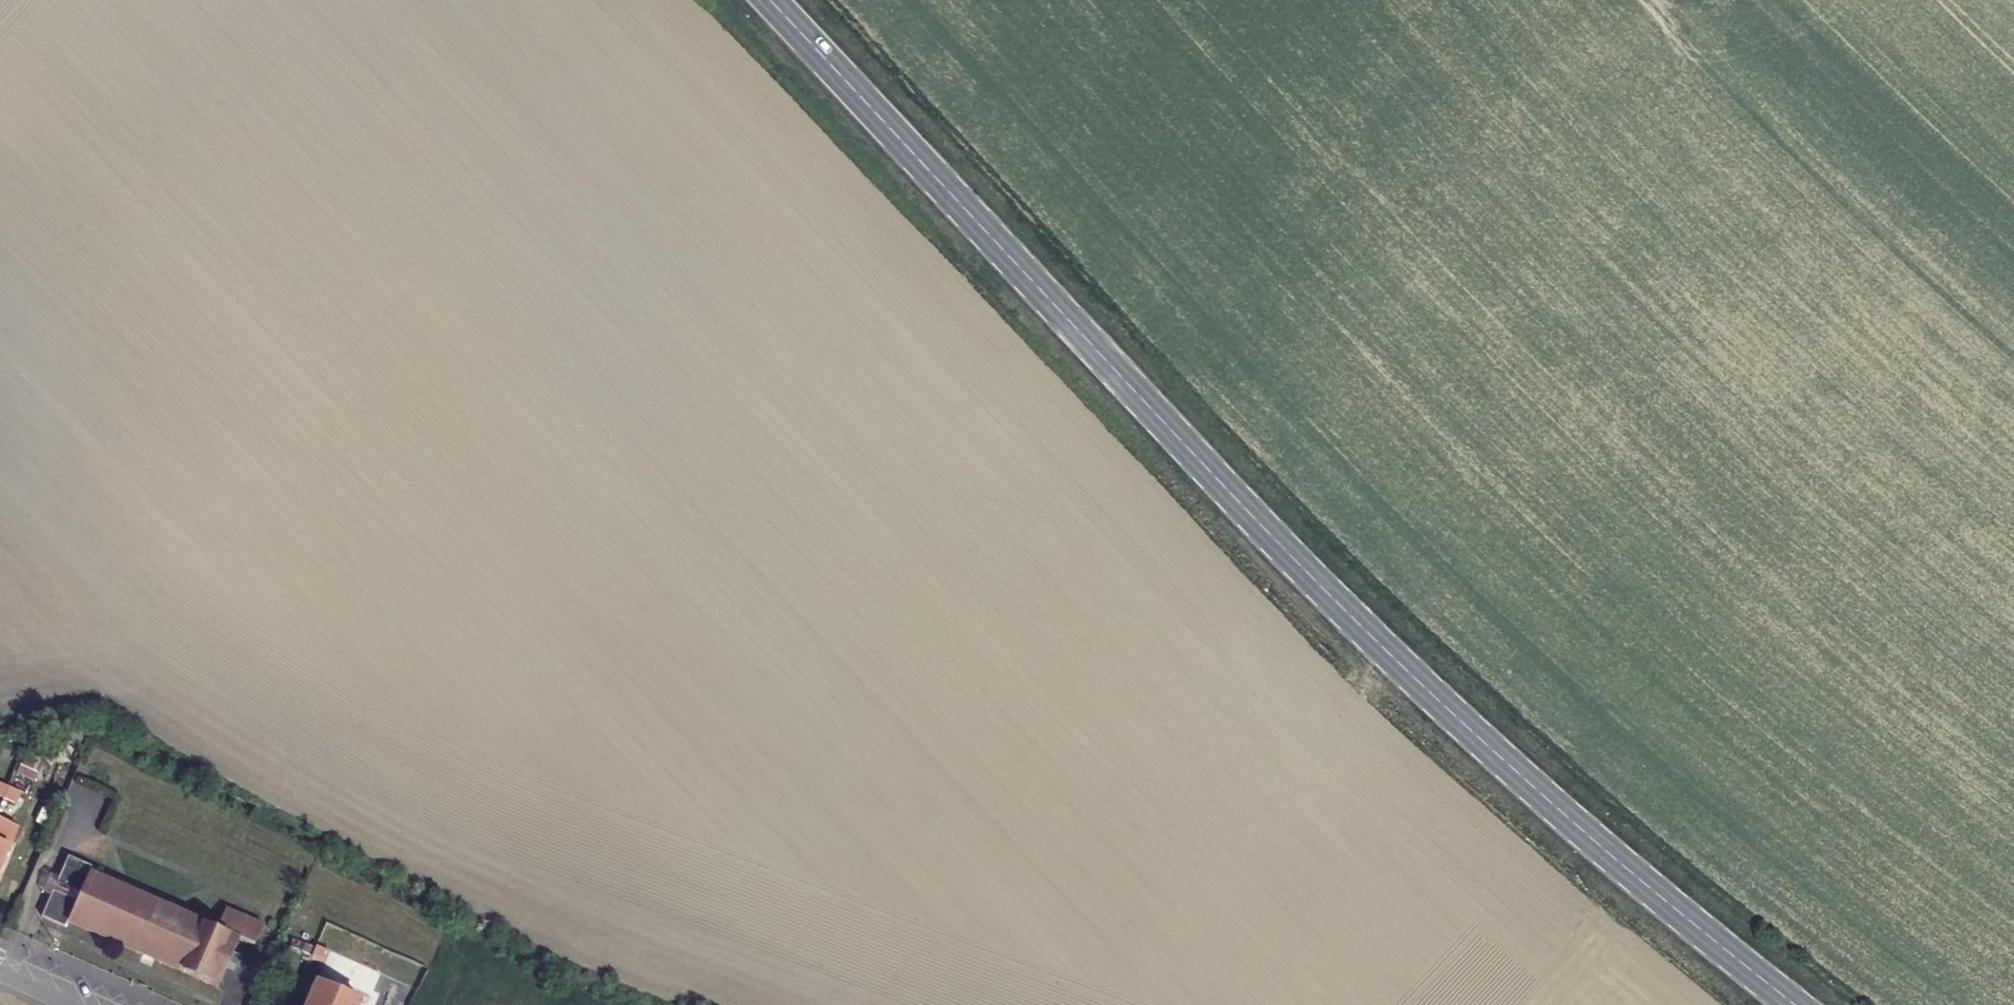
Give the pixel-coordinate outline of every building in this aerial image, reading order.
[(100,746),(94,759),(104,764),(111,751),(100,746)] [(94,759),(90,768),(100,774),(104,764),(94,759)] [(0,815),(0,869),(19,823),(0,815)] [(53,898),(45,917),(67,928),(70,920),(218,987),(238,943),(254,950),(265,925),(228,908),(218,929),(92,873),(95,867),(71,856),(64,873),(60,882),(68,886),(64,896),(56,892),(53,898)] [(55,868),(43,894),(53,898),(56,892),(60,882),(64,873),(55,868)] [(68,886),(60,882),(56,892),(64,896),(68,886)] [(350,967),(333,1004),(359,1004),(366,989),(360,986),(367,968),(377,973),(382,960),(358,949),(350,967)] [(307,1004),(333,1004),(350,967),(335,961),(329,975),(324,985),(317,982),(307,1004)] [(388,963),(376,988),(389,994),(400,969),(388,963)] [(322,972),(317,982),(324,985),(329,975),(322,972)]
